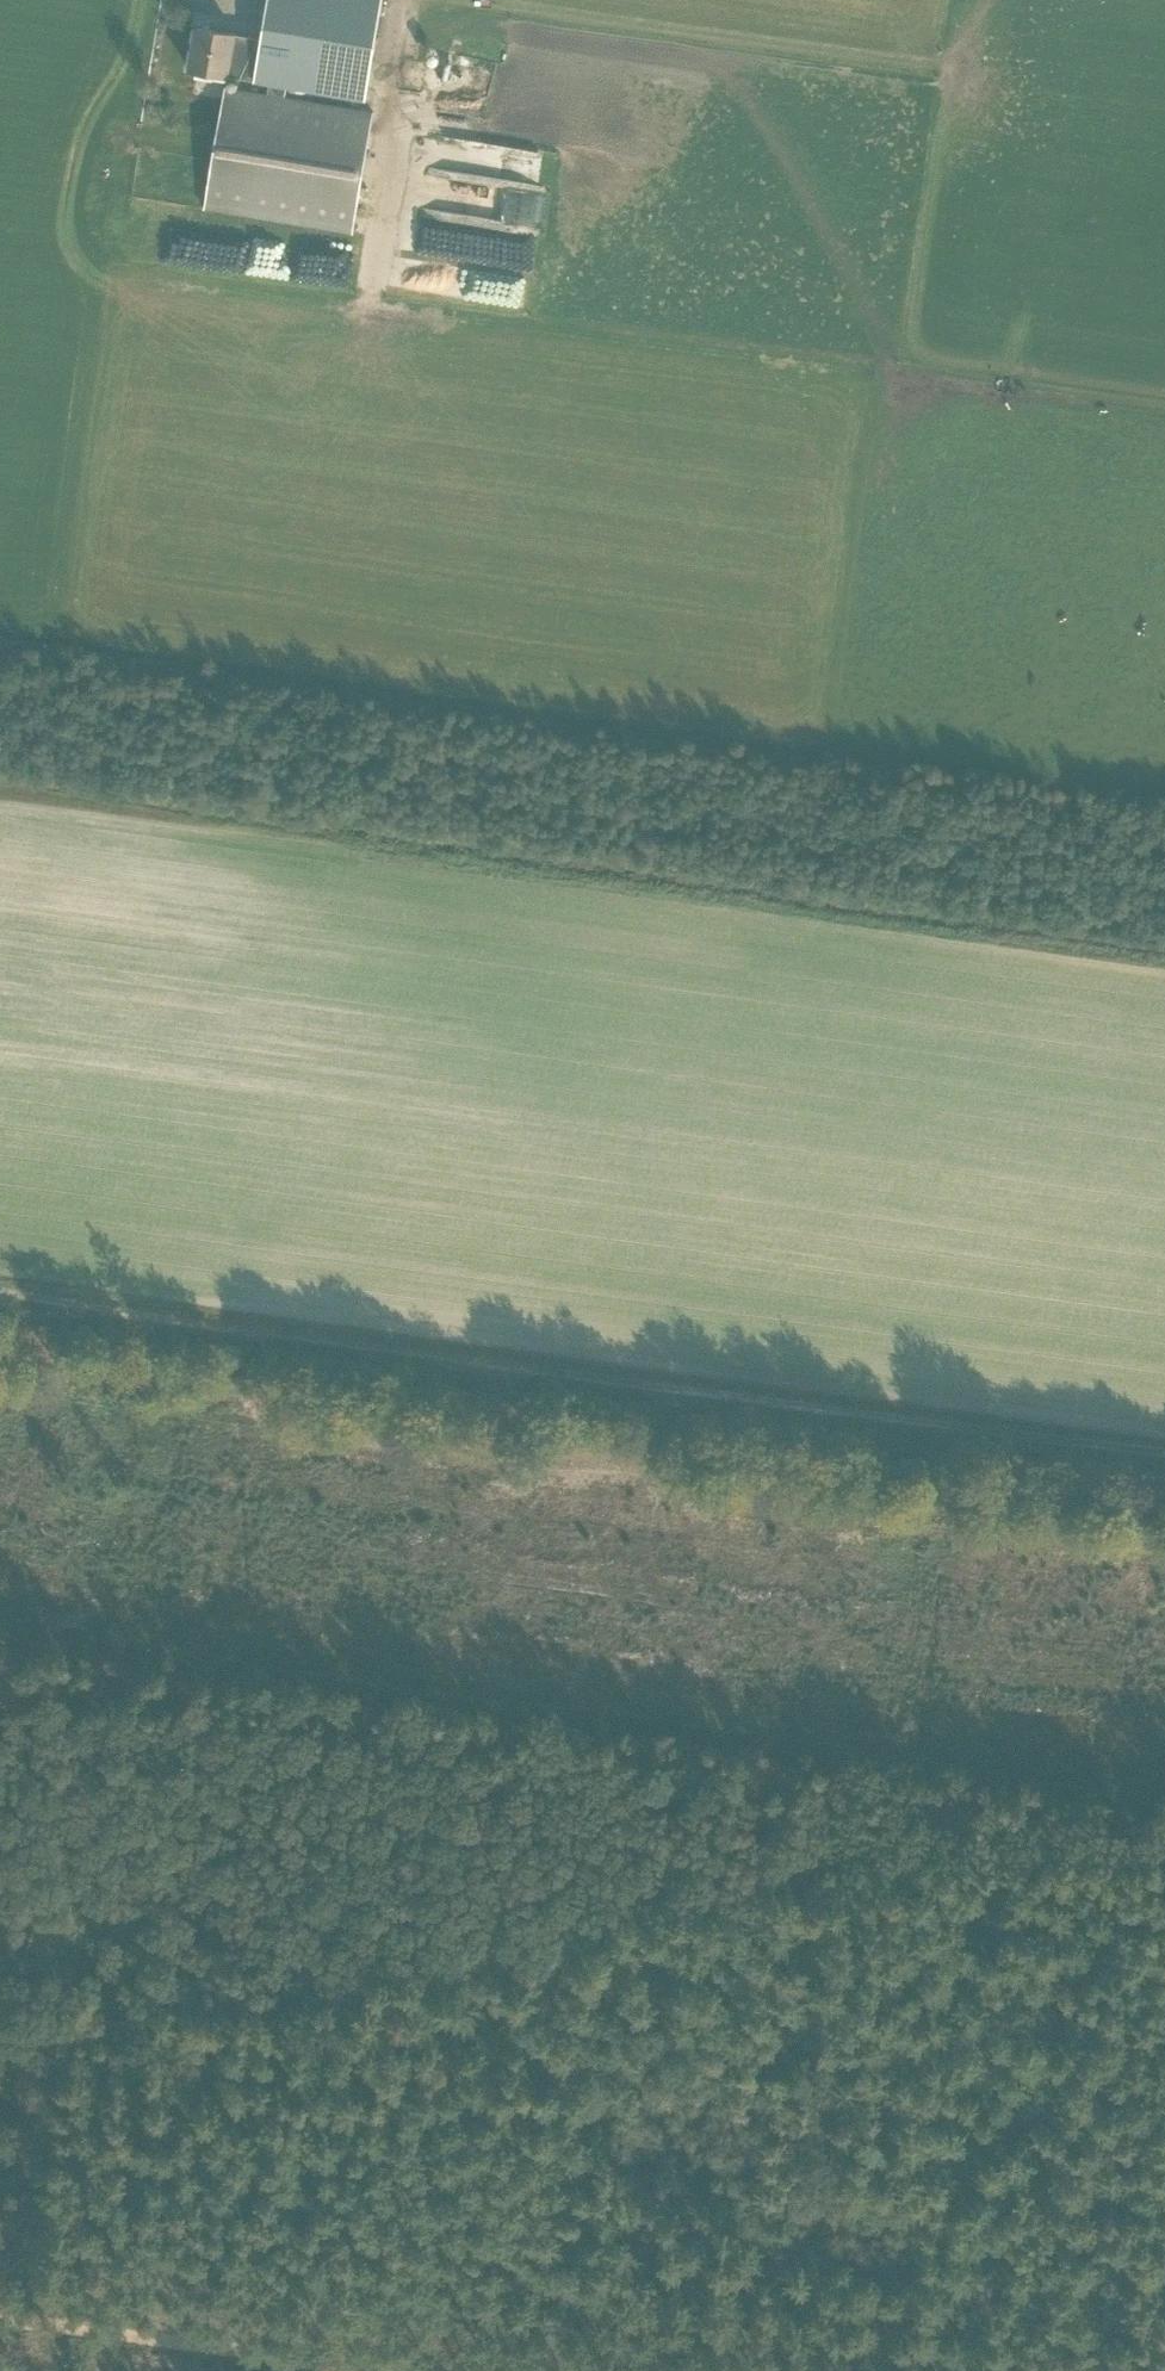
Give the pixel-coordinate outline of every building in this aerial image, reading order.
[(200,0),(169,0),(169,1),(191,14),(200,0)] [(261,40),(234,35),(234,34),(196,27),(188,70),(229,77),(229,75),(268,82),(266,94),(225,87),(205,209),(353,234),(373,112),(284,97),(286,85),(365,98),(382,0),(268,0),(261,40)] [(449,94),(464,99),(470,81),(492,88),(498,71),(473,63),(470,71),(458,67),(449,94)] [(450,158),(446,172),(464,177),(468,162),(450,158)] [(172,193),(192,192),(192,178),(171,179),(172,193)] [(541,263),(548,220),(442,202),(440,211),(492,220),(488,238),(508,242),(506,257),(541,263)] [(228,250),(231,223),(216,221),(213,248),(228,250)]
